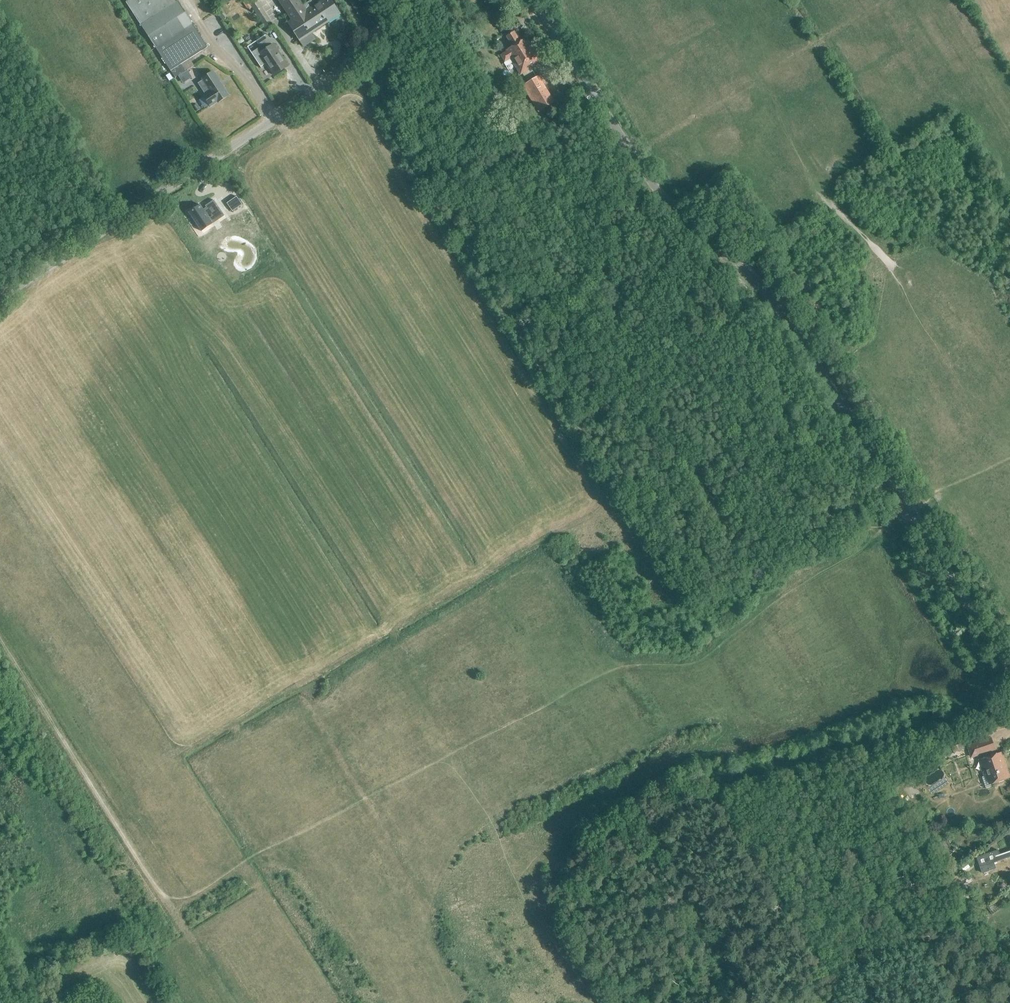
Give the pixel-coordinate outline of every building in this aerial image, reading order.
[(128,1),(126,2),(141,25),(171,71),(171,70),(175,77),(185,71),(194,65),(189,58),(207,47),(178,1),(176,1),(175,0),(127,0),(128,1)] [(300,40),(304,46),(315,39),(311,33),(340,14),(331,0),(323,0),(315,5),(312,0),(311,0),(302,6),(299,0),(280,0),(288,14),(291,19),(291,18),(293,20),(288,23),(300,40)] [(218,8),(215,10),(222,20),(225,18),(218,8)] [(520,74),(541,61),(526,37),(520,41),(514,31),(506,36),(512,46),(505,50),(506,51),(500,55),(505,61),(510,58),(520,74)] [(260,46),(251,52),(261,67),(266,63),(274,75),(288,66),(274,44),(272,45),(265,35),(257,41),(260,46)] [(337,68),(348,66),(346,58),(335,61),(337,68)] [(212,104),(227,94),(213,73),(198,83),(206,95),(212,104)] [(555,102),(539,75),(523,85),(538,112),(555,102)] [(210,221),(215,217),(218,221),(225,216),(214,200),(205,206),(206,208),(203,211),(199,205),(189,212),(201,230),(212,223),(210,221)] [(223,267),(231,278),(236,275),(233,271),(235,270),(230,263),(223,267)] [(252,263),(247,266),(250,274),(256,272),(252,263)] [(244,269),(239,273),(244,281),(250,278),(244,269)] [(990,738),(968,746),(971,757),(994,749),(990,738)] [(986,769),(987,774),(981,776),(985,788),(991,786),(990,783),(1006,778),(1003,769),(1006,768),(1001,753),(980,760),(983,770),(986,769)] [(997,855),(995,850),(976,857),(979,866),(1009,855),(1009,850),(997,855)] [(963,883),(968,888),(974,884),(969,878),(963,883)]
